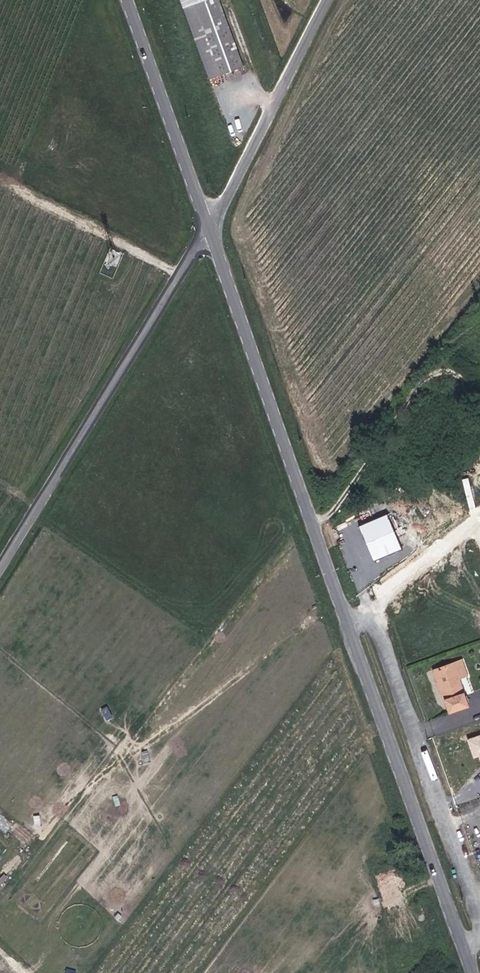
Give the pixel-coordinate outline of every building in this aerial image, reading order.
[(245,65),(222,0),(199,0),(184,5),(209,77),(245,65)] [(8,463),(3,471),(15,480),(21,472),(8,463)] [(360,524),(374,559),(402,548),(388,513),(360,524)] [(464,660),(455,662),(460,677),(469,674),(464,660)] [(460,677),(455,662),(436,669),(446,699),(448,699),(452,710),(469,704),(460,677)] [(479,756),(479,733),(468,736),(474,757),(479,756)]
